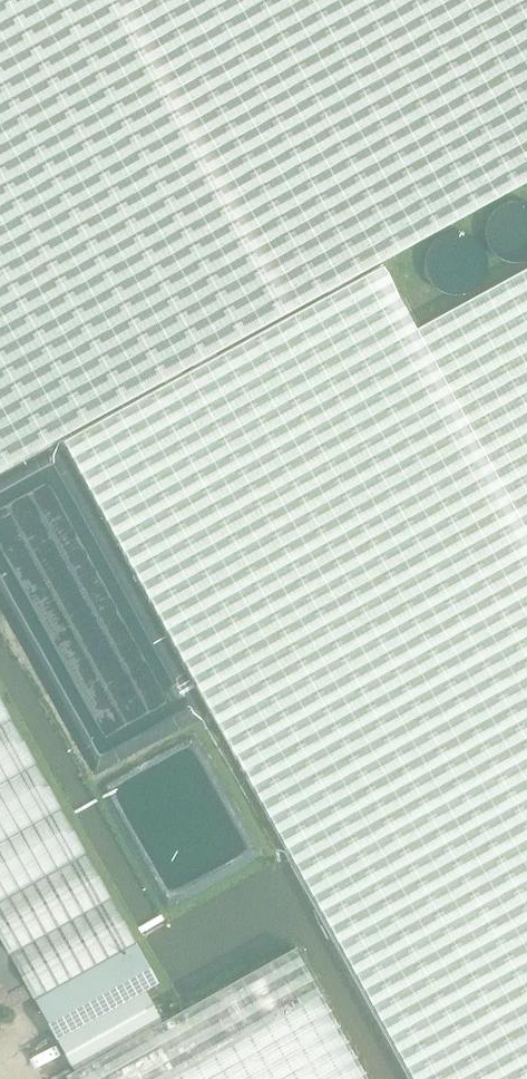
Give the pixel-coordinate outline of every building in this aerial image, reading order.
[(526,183),(526,0),(0,0),(0,472),(526,183)] [(66,441),(142,581),(291,852),(342,945),(386,1024),(415,1078),(526,1078),(526,270),(417,330),(385,266),(296,314),(66,441)] [(1,941),(24,982),(34,1000),(136,944),(0,700),(0,939),(1,941)] [(24,982),(1,941),(0,942),(0,995),(24,982)] [(136,944),(34,1000),(74,1072),(162,1022),(144,991),(158,984),(136,944)]
